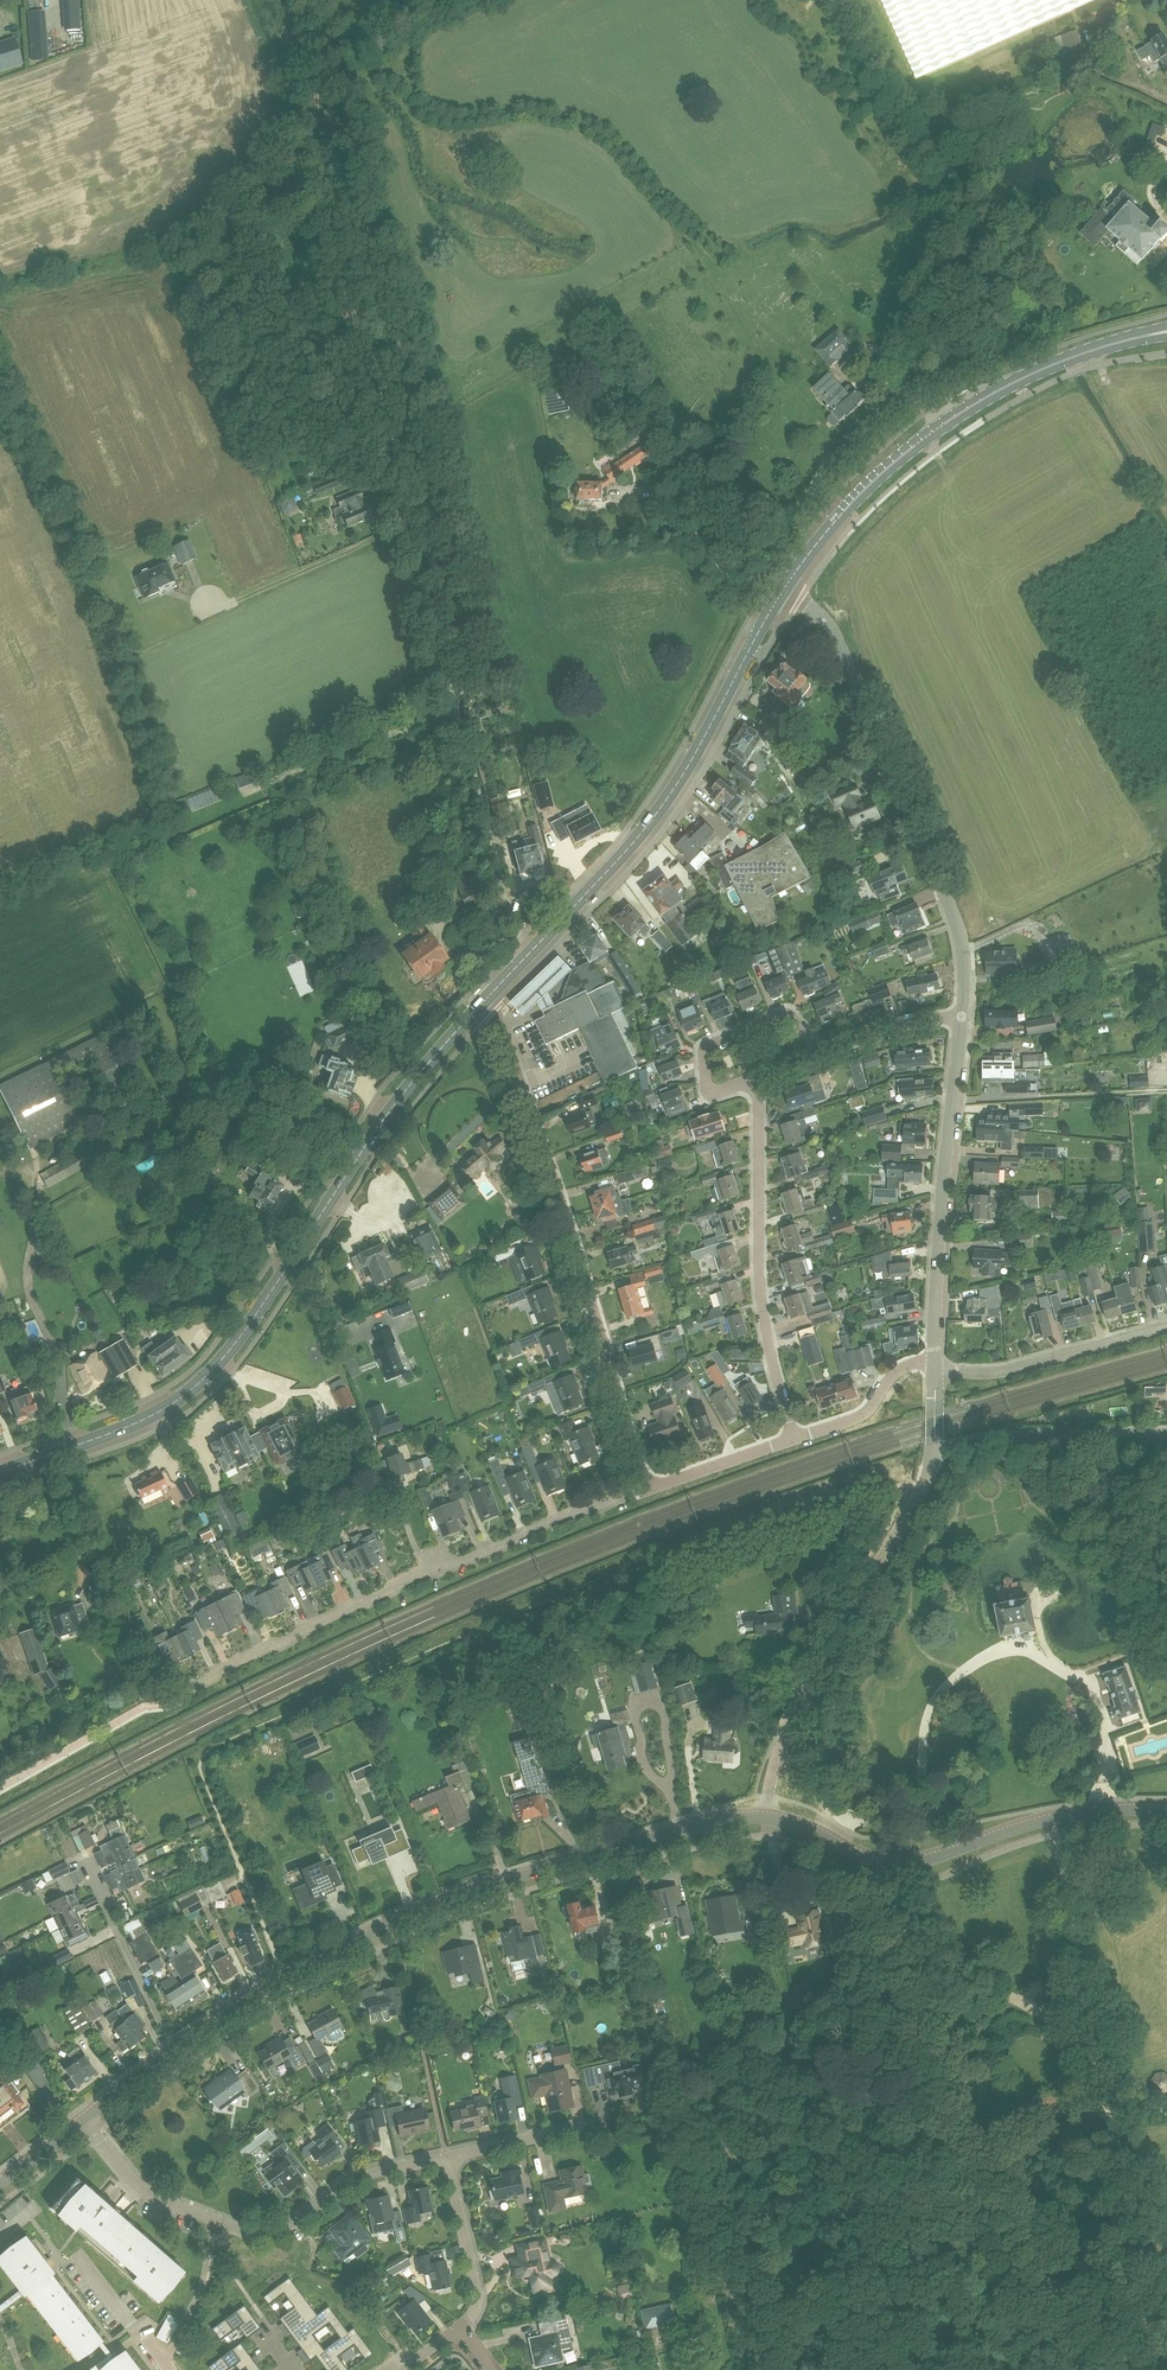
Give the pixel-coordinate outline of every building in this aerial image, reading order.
[(916,78),(1092,0),(881,0),(916,78)] [(1118,5),(1112,1),(1109,6),(1114,10),(1118,5)] [(1060,35),(1060,36),(1064,53),(1064,54),(1082,50),(1077,31),(1060,35)] [(1142,60),(1151,56),(1154,62),(1160,59),(1166,72),(1166,39),(1164,34),(1151,41),(1151,42),(1145,45),(1146,46),(1137,50),(1142,60)] [(1064,53),(1060,36),(1055,37),(1059,54),(1064,53)] [(12,43),(3,46),(6,55),(0,57),(0,66),(18,61),(12,43)] [(1142,154),(1150,157),(1156,135),(1161,137),(1163,132),(1156,130),(1158,124),(1152,123),(1142,154)] [(1080,234),(1095,247),(1109,231),(1121,241),(1117,246),(1137,265),(1142,260),(1160,239),(1162,241),(1166,234),(1166,230),(1161,224),(1157,228),(1130,205),(1134,201),(1123,192),(1115,202),(1107,202),(1105,201),(1101,206),(1102,208),(1080,234)] [(815,350),(830,368),(854,347),(839,329),(815,350)] [(829,375),(813,389),(828,405),(827,406),(833,413),(828,417),(828,420),(832,425),(836,426),(840,421),(863,401),(856,393),(850,398),(829,375)] [(321,438),(305,445),(310,457),(326,451),(321,438)] [(577,499),(602,500),(602,486),(648,456),(642,447),(612,467),(610,465),(603,470),(609,478),(602,483),(578,483),(577,499)] [(340,476),(314,487),(317,494),(343,483),(340,476)] [(325,501),(343,495),(340,486),(322,492),(325,501)] [(340,507),(333,510),(336,517),(335,518),(340,530),(372,517),(367,504),(366,505),(359,489),(336,498),(340,507)] [(284,511),(289,513),(295,510),(297,505),(294,499),(288,497),(283,500),(281,506),(284,511)] [(173,546),(181,564),(196,558),(189,539),(173,546)] [(135,575),(145,597),(158,591),(157,588),(174,581),(166,561),(135,575)] [(777,672),(769,682),(780,692),(776,696),(794,710),(802,700),(801,699),(805,694),(811,686),(810,682),(796,672),(787,666),(782,666),(778,673),(777,672)] [(758,726),(769,733),(775,743),(791,756),(798,745),(784,733),(775,726),(764,717),(758,726)] [(468,721),(469,725),(470,731),(480,728),(479,723),(478,719),(468,721)] [(739,736),(755,747),(761,750),(767,739),(762,736),(745,725),(739,736)] [(730,750),(725,757),(737,764),(731,773),(751,787),(757,778),(742,767),(755,748),(755,747),(739,736),(738,737),(735,735),(730,743),(732,744),(728,749),(730,750)] [(776,754),(786,771),(793,766),(782,750),(776,754)] [(253,772),(234,779),(238,789),(256,783),(253,772)] [(361,774),(353,777),(355,782),(363,779),(361,774)] [(713,797),(725,807),(732,813),(743,800),(736,793),(721,781),(714,789),(717,792),(713,797)] [(538,800),(550,797),(546,782),(534,785),(538,800)] [(747,785),(743,789),(750,795),(761,808),(765,804),(763,802),(755,792),(753,790),(747,785)] [(808,795),(814,803),(828,794),(822,785),(808,795)] [(855,786),(833,795),(837,804),(845,801),(859,835),(869,831),(866,825),(879,819),(870,799),(860,803),(857,795),(859,794),(855,786)] [(755,787),(753,790),(755,792),(763,802),(766,798),(762,793),(755,787)] [(498,797),(490,799),(492,806),(491,806),(495,821),(510,816),(507,802),(500,804),(498,797)] [(732,813),(725,807),(719,814),(728,822),(734,824),(739,819),(732,813)] [(576,812),(552,819),(557,838),(568,835),(570,843),(598,836),(593,818),(579,822),(576,812)] [(690,834),(676,848),(690,863),(705,849),(704,848),(709,844),(713,848),(720,842),(715,838),(716,837),(702,822),(690,834)] [(522,839),(512,842),(514,850),(513,851),(514,854),(512,855),(513,859),(515,859),(519,874),(520,874),(522,879),(530,877),(530,874),(529,872),(533,871),(534,873),(534,876),(543,874),(542,869),(543,868),(541,862),(544,861),(542,851),(539,851),(537,846),(542,845),(537,824),(528,826),(531,838),(532,843),(533,846),(524,848),(522,839)] [(824,829),(813,834),(820,846),(829,841),(834,850),(838,848),(833,839),(826,828),(824,829)] [(737,829),(733,834),(747,844),(750,839),(737,829)] [(725,865),(735,885),(759,930),(779,920),(772,896),(779,892),(795,884),(811,876),(785,834),(728,864),(725,865)] [(726,889),(735,885),(725,865),(728,864),(723,852),(711,858),(726,889)] [(864,874),(858,859),(841,866),(847,881),(864,874)] [(906,880),(900,864),(868,878),(875,896),(878,894),(881,902),(898,895),(894,885),(906,880)] [(466,870),(454,876),(463,893),(461,893),(466,903),(480,896),(475,886),(474,887),(466,870)] [(644,892),(661,915),(662,914),(667,921),(665,923),(682,946),(699,934),(690,921),(707,907),(699,896),(685,906),(680,901),(681,900),(675,891),(683,885),(678,879),(670,884),(664,876),(644,892)] [(812,881),(805,886),(811,896),(818,892),(812,881)] [(303,903),(293,907),(298,919),(307,915),(303,903)] [(917,904),(888,915),(893,926),(908,920),(912,930),(925,925),(917,904)] [(429,907),(415,914),(420,924),(434,917),(429,907)] [(617,920),(631,935),(645,922),(639,915),(637,917),(629,908),(617,920)] [(878,910),(865,916),(867,919),(869,925),(882,920),(878,910)] [(835,923),(830,912),(811,920),(816,931),(835,923)] [(865,915),(850,921),(855,934),(870,927),(865,915)] [(312,926),(307,928),(310,935),(315,932),(312,926)] [(419,944),(402,956),(418,979),(420,978),(423,982),(428,983),(432,980),(433,974),(442,967),(440,963),(445,959),(429,936),(423,927),(412,934),(419,944)] [(658,931),(653,937),(666,952),(672,946),(658,931)] [(581,946),(591,961),(607,951),(598,936),(581,946)] [(1005,936),(1006,944),(1014,943),(1013,936),(1005,936)] [(917,941),(901,947),(903,954),(912,952),(914,959),(915,959),(916,963),(932,957),(926,940),(918,943),(917,941)] [(792,942),(777,949),(783,964),(799,958),(792,942)] [(873,950),(876,958),(890,953),(887,945),(873,950)] [(1081,959),(1075,946),(1063,952),(1069,965),(1081,959)] [(777,948),(767,952),(776,974),(777,973),(785,970),(786,970),(783,964),(777,949),(777,948)] [(1015,948),(992,949),(993,951),(987,951),(988,964),(1005,963),(1006,970),(1022,969),(1016,969),(1015,948)] [(606,958),(632,998),(642,991),(617,951),(606,958)] [(756,956),(748,959),(748,960),(750,965),(758,962),(756,957),(756,956)] [(558,958),(511,1004),(524,1017),(571,971),(558,958)] [(547,1019),(536,1024),(546,1045),(579,1029),(605,1083),(637,1068),(632,1056),(634,1055),(628,1028),(620,1010),(625,1008),(613,983),(603,987),(591,965),(590,962),(572,970),(561,1000),(554,1003),(555,1006),(543,1012),(547,1019)] [(682,968),(692,979),(698,974),(687,962),(682,968)] [(1022,975),(1022,969),(1006,970),(1005,963),(988,964),(988,973),(994,973),(994,974),(1003,974),(1004,981),(1022,975)] [(725,968),(719,971),(722,979),(728,976),(725,968)] [(808,978),(798,981),(804,995),(805,997),(815,994),(814,991),(832,984),(827,970),(816,975),(813,968),(805,971),(808,978)] [(776,980),(766,984),(771,997),(772,997),(773,999),(782,995),(781,993),(789,990),(787,985),(790,983),(787,976),(785,970),(777,973),(776,980)] [(719,971),(713,973),(716,981),(722,979),(719,971)] [(918,978),(906,981),(909,995),(921,992),(922,994),(939,989),(936,974),(927,976),(926,973),(917,976),(918,978)] [(755,988),(750,977),(736,982),(741,994),(738,995),(743,1009),(761,1002),(755,988)] [(828,998),(815,1004),(823,1023),(840,1016),(836,1004),(843,1002),(839,994),(838,994),(837,992),(841,989),(835,983),(823,993),(828,998)] [(880,984),(868,990),(871,999),(873,1003),(884,999),(885,1000),(886,998),(880,984)] [(670,989),(663,992),(665,999),(667,999),(673,997),(670,989)] [(663,992),(656,995),(659,1002),(667,999),(665,999),(663,992)] [(732,1014),(727,1000),(724,992),(711,998),(713,1005),(709,1007),(715,1021),(732,1014)] [(871,999),(856,1005),(858,1010),(863,1009),(870,1006),(877,1003),(885,1000),(884,999),(873,1003),(871,999)] [(877,1003),(883,1017),(890,1015),(885,1000),(877,1003)] [(695,1002),(679,1009),(683,1018),(681,1019),(688,1035),(698,1031),(697,1028),(704,1025),(698,1012),(695,1002)] [(876,1020),(883,1017),(877,1003),(870,1006),(876,1020)] [(868,1023),(876,1020),(870,1006),(863,1009),(868,1023)] [(868,1023),(863,1009),(858,1010),(856,1011),(861,1026),(868,1023)] [(861,1026),(856,1011),(848,1014),(854,1029),(861,1026)] [(1010,1027),(1018,1027),(1018,1011),(987,1011),(987,1028),(1010,1028),(1010,1027)] [(653,1030),(663,1053),(679,1047),(668,1016),(660,1020),(661,1024),(656,1026),(657,1028),(653,1030)] [(1025,1022),(1028,1036),(1057,1030),(1054,1017),(1025,1022)] [(328,1034),(347,1025),(344,1018),(324,1027),(328,1034)] [(328,1034),(327,1035),(328,1038),(331,1045),(333,1048),(355,1038),(354,1037),(351,1039),(345,1026),(349,1025),(348,1024),(347,1025),(328,1034)] [(0,1085),(0,1091),(29,1149),(81,1123),(55,1072),(88,1056),(116,1112),(135,1103),(101,1035),(0,1085)] [(331,1045),(328,1038),(321,1041),(325,1048),(331,1045)] [(897,1053),(896,1053),(897,1068),(930,1065),(930,1060),(933,1060),(932,1051),(929,1051),(929,1050),(918,1051),(918,1048),(908,1049),(909,1051),(906,1052),(906,1049),(897,1050),(897,1053)] [(983,1056),(983,1069),(1014,1069),(1014,1061),(1014,1053),(993,1053),(993,1056),(983,1056)] [(1024,1055),(1024,1067),(1027,1067),(1054,1064),(1053,1053),(1048,1053),(1048,1055),(1024,1055)] [(878,1054),(864,1059),(867,1067),(881,1062),(878,1054)] [(322,1055),(318,1067),(326,1069),(326,1070),(332,1073),(327,1087),(346,1093),(350,1095),(353,1086),(348,1085),(353,1068),(343,1065),(344,1062),(331,1057),(330,1058),(322,1055)] [(677,1061),(659,1068),(664,1081),(674,1078),(674,1079),(681,1077),(680,1075),(682,1074),(677,1061)] [(640,1070),(641,1078),(648,1077),(647,1069),(640,1070)] [(1014,1069),(983,1069),(983,1082),(1006,1082),(1006,1093),(1028,1093),(1028,1081),(1014,1081),(1014,1069)] [(633,1082),(640,1079),(635,1070),(626,1074),(630,1081),(633,1082)] [(786,1092),(789,1100),(787,1104),(790,1106),(791,1108),(815,1100),(812,1092),(823,1088),(819,1074),(797,1081),(799,1088),(786,1092)] [(863,1076),(855,1078),(860,1092),(868,1090),(863,1076)] [(1148,1086),(1148,1076),(1130,1077),(1131,1087),(1148,1086)] [(920,1078),(897,1080),(899,1085),(898,1085),(899,1095),(902,1094),(905,1103),(911,1101),(918,1100),(918,1098),(923,1097),(923,1096),(933,1095),(931,1080),(920,1081),(920,1078)] [(651,1087),(643,1090),(645,1097),(653,1094),(652,1093),(653,1092),(651,1087)] [(667,1087),(659,1091),(667,1110),(668,1113),(676,1110),(685,1106),(683,1103),(685,1103),(679,1089),(669,1092),(667,1087)] [(653,1094),(645,1097),(648,1104),(656,1100),(653,1092),(652,1093),(653,1094)] [(819,1096),(822,1106),(833,1103),(830,1093),(819,1096)] [(578,1099),(581,1109),(596,1103),(592,1094),(578,1099)] [(1138,1110),(1148,1110),(1147,1097),(1137,1097),(1138,1110)] [(1009,1104),(1009,1114),(1009,1116),(1013,1115),(1036,1114),(1036,1103),(1009,1104)] [(883,1106),(862,1113),(866,1127),(878,1123),(887,1120),(883,1106)] [(791,1115),(792,1122),(796,1121),(816,1115),(814,1108),(791,1115)] [(584,1113),(566,1119),(572,1134),(589,1127),(589,1126),(596,1124),(591,1111),(584,1114),(584,1113)] [(692,1125),(687,1127),(690,1138),(696,1136),(696,1139),(724,1130),(719,1113),(709,1116),(709,1115),(700,1118),(700,1119),(691,1122),(692,1125)] [(978,1118),(977,1132),(985,1132),(985,1128),(1012,1131),(1013,1115),(1009,1116),(1009,1114),(988,1113),(987,1115),(986,1118),(978,1118)] [(887,1120),(878,1123),(879,1129),(889,1126),(887,1120)] [(806,1124),(798,1126),(796,1121),(792,1122),(782,1125),(788,1145),(804,1140),(810,1138),(806,1124)] [(901,1133),(905,1134),(905,1142),(925,1143),(926,1125),(901,1123),(901,1133)] [(976,1140),(1001,1142),(1000,1150),(1012,1150),(1013,1138),(1022,1139),(1023,1132),(1012,1131),(985,1128),(985,1132),(977,1132),(976,1140)] [(605,1134),(607,1142),(623,1137),(623,1135),(621,1130),(605,1134)] [(696,1153),(720,1146),(731,1142),(729,1136),(694,1147),(696,1153)] [(461,1165),(472,1179),(487,1165),(489,1168),(496,1162),(493,1158),(505,1147),(499,1139),(487,1149),(482,1144),(476,1149),(478,1151),(461,1165)] [(653,1143),(658,1158),(672,1154),(670,1145),(664,1147),(662,1140),(653,1143)] [(731,1142),(720,1146),(725,1163),(722,1164),(723,1166),(740,1160),(734,1141),(731,1142)] [(881,1160),(901,1160),(902,1145),(882,1144),(881,1160)] [(1043,1158),(1043,1147),(1024,1146),(1023,1158),(1043,1158)] [(593,1169),(603,1166),(609,1163),(607,1157),(608,1156),(605,1148),(579,1156),(584,1171),(593,1168),(593,1169)] [(79,1152),(39,1174),(46,1187),(87,1166),(80,1154),(79,1152)] [(800,1153),(782,1159),(788,1178),(795,1176),(797,1183),(811,1179),(821,1175),(832,1172),(831,1166),(822,1169),(823,1173),(820,1174),(818,1168),(808,1171),(806,1165),(804,1165),(800,1153)] [(398,1167),(399,1166),(402,1169),(405,1167),(402,1164),(397,1157),(393,1160),(398,1167)] [(1002,1166),(1019,1167),(1019,1158),(1002,1157),(1002,1166)] [(718,1173),(724,1170),(720,1158),(714,1160),(718,1173)] [(659,1160),(659,1171),(672,1172),(672,1161),(659,1160)] [(249,1163),(244,1172),(257,1179),(261,1173),(262,1172),(259,1170),(251,1164),(249,1163)] [(975,1183),(998,1184),(999,1164),(975,1163),(975,1183)] [(873,1204),(883,1204),(883,1202),(898,1203),(898,1190),(899,1190),(899,1182),(906,1182),(921,1183),(922,1165),(890,1164),(889,1189),(874,1189),(873,1204)] [(645,1166),(633,1170),(636,1179),(648,1175),(645,1166)] [(615,1175),(618,1184),(636,1179),(633,1170),(615,1175)] [(255,1185),(248,1195),(259,1201),(256,1206),(263,1211),(267,1207),(269,1208),(275,1198),(274,1197),(282,1185),(261,1173),(257,1179),(254,1184),(255,1185)] [(703,1185),(714,1182),(717,1181),(715,1173),(708,1175),(701,1177),(703,1185)] [(719,1181),(717,1181),(714,1182),(719,1201),(725,1198),(725,1199),(740,1195),(733,1175),(719,1180),(719,1181)] [(450,1184),(430,1200),(445,1219),(465,1202),(450,1184)] [(971,1196),(971,1211),(972,1211),(972,1220),(996,1220),(997,1197),(1010,1197),(1010,1209),(1039,1208),(1039,1206),(1055,1205),(1054,1187),(1037,1188),(1038,1189),(1010,1190),(1010,1189),(991,1189),(991,1196),(971,1196)] [(488,1191),(492,1199),(498,1195),(494,1188),(488,1191)] [(598,1196),(592,1198),(595,1208),(621,1200),(619,1192),(615,1194),(613,1188),(597,1192),(598,1196)] [(1131,1197),(1125,1188),(1114,1195),(1120,1205),(1131,1197)] [(781,1196),(780,1198),(781,1200),(782,1201),(783,1202),(784,1201),(786,1205),(784,1206),(784,1208),(786,1212),(787,1213),(788,1213),(792,1212),(794,1219),(826,1209),(823,1202),(815,1205),(813,1198),(800,1202),(798,1195),(803,1194),(802,1189),(797,1191),(796,1189),(782,1194),(782,1196),(781,1196)] [(660,1190),(653,1192),(655,1199),(662,1197),(660,1190)] [(1150,1194),(1136,1195),(1139,1252),(1153,1251),(1150,1194)] [(622,1200),(621,1200),(595,1208),(598,1219),(604,1217),(607,1230),(619,1226),(616,1217),(626,1214),(622,1200)] [(631,1215),(637,1214),(635,1205),(629,1207),(631,1215)] [(690,1216),(692,1223),(717,1216),(715,1209),(690,1216)] [(721,1221),(713,1223),(717,1237),(714,1238),(716,1244),(718,1243),(727,1240),(725,1234),(740,1230),(734,1210),(719,1215),(721,1221)] [(1052,1210),(1052,1221),(1067,1221),(1066,1210),(1052,1210)] [(514,1216),(516,1219),(519,1219),(522,1217),(523,1214),(521,1211),(517,1211),(514,1213),(514,1216)] [(910,1212),(890,1214),(882,1215),(882,1222),(886,1222),(888,1233),(893,1232),(893,1235),(903,1233),(903,1231),(912,1229),(910,1212)] [(665,1216),(653,1219),(656,1230),(666,1227),(668,1227),(665,1216)] [(653,1219),(640,1223),(640,1221),(632,1223),(636,1235),(637,1235),(651,1231),(652,1231),(656,1230),(653,1219)] [(830,1227),(834,1238),(855,1232),(852,1219),(830,1227)] [(788,1249),(795,1247),(797,1254),(828,1244),(825,1236),(814,1240),(812,1231),(800,1235),(796,1225),(782,1229),(785,1240),(784,1240),(784,1243),(785,1247),(787,1249),(788,1248),(788,1249)] [(1087,1226),(1089,1242),(1100,1240),(1098,1225),(1087,1226)] [(1105,1227),(1107,1235),(1121,1233),(1120,1225),(1105,1227)] [(666,1227),(656,1230),(652,1231),(654,1239),(662,1237),(661,1234),(668,1233),(666,1227)] [(431,1228),(411,1237),(421,1260),(441,1252),(431,1228)] [(654,1239),(652,1231),(651,1231),(637,1235),(640,1244),(654,1240),(654,1239)] [(48,1232),(44,1234),(49,1244),(53,1242),(48,1232)] [(1030,1234),(1007,1237),(1009,1247),(1032,1244),(1030,1234)] [(494,1255),(483,1260),(486,1266),(496,1261),(497,1262),(516,1253),(527,1281),(545,1273),(537,1254),(539,1253),(535,1244),(524,1248),(521,1240),(493,1253),(494,1255)] [(876,1243),(879,1254),(887,1252),(884,1241),(876,1243)] [(716,1244),(691,1252),(692,1257),(699,1260),(704,1259),(706,1256),(709,1255),(714,1258),(715,1258),(719,1272),(740,1265),(733,1246),(721,1250),(718,1243),(716,1244)] [(358,1255),(351,1258),(356,1270),(360,1268),(364,1277),(371,1275),(375,1284),(392,1277),(386,1263),(395,1259),(393,1254),(388,1256),(383,1244),(357,1255),(358,1255)] [(636,1245),(609,1253),(613,1267),(631,1262),(631,1261),(635,1260),(633,1254),(638,1253),(636,1245)] [(974,1249),(973,1267),(982,1268),(982,1275),(1000,1276),(1001,1266),(1014,1265),(1009,1252),(974,1249)] [(887,1252),(879,1254),(872,1257),(873,1272),(883,1271),(883,1278),(892,1277),(911,1275),(909,1261),(892,1263),(890,1251),(887,1252)] [(789,1284),(812,1277),(812,1276),(812,1274),(810,1275),(806,1259),(807,1259),(806,1257),(783,1265),(786,1276),(785,1276),(784,1279),(785,1283),(787,1284),(789,1284)] [(644,1270),(646,1279),(663,1274),(661,1265),(644,1270)] [(1149,1288),(1154,1305),(1166,1301),(1166,1294),(1165,1287),(1166,1287),(1166,1275),(1165,1266),(1150,1270),(1152,1277),(1149,1278),(1152,1287),(1149,1288)] [(1087,1269),(1093,1290),(1100,1288),(1094,1267),(1087,1269)] [(1131,1267),(1131,1286),(1141,1286),(1140,1268),(1131,1267)] [(428,1280),(423,1270),(397,1282),(402,1292),(428,1280)] [(1074,1271),(1067,1272),(1070,1282),(1076,1280),(1074,1271)] [(725,1276),(704,1283),(704,1284),(706,1290),(722,1285),(727,1283),(725,1276)] [(1093,1294),(1088,1277),(1081,1279),(1085,1296),(1093,1294)] [(619,1289),(623,1302),(640,1297),(637,1288),(645,1285),(643,1279),(632,1282),(633,1285),(619,1289)] [(723,1290),(716,1293),(720,1306),(742,1300),(736,1280),(733,1281),(727,1283),(722,1285),(722,1286),(723,1290)] [(979,1289),(979,1299),(967,1299),(967,1309),(965,1309),(965,1321),(985,1321),(985,1309),(999,1309),(998,1299),(1001,1300),(1000,1283),(995,1284),(995,1286),(979,1289)] [(1129,1283),(1114,1287),(1115,1291),(1117,1298),(1116,1299),(1121,1315),(1137,1310),(1132,1294),(1130,1287),(1129,1283)] [(526,1296),(528,1295),(537,1292),(534,1285),(505,1296),(509,1306),(527,1298),(526,1296)] [(537,1292),(528,1295),(540,1323),(558,1316),(550,1296),(551,1296),(548,1287),(537,1292)] [(808,1292),(785,1299),(792,1318),(805,1314),(808,1313),(810,1320),(812,1320),(834,1313),(831,1304),(830,1304),(829,1302),(813,1307),(808,1292)] [(1057,1323),(1063,1321),(1065,1329),(1080,1325),(1076,1309),(1073,1300),(1061,1303),(1059,1293),(1050,1296),(1057,1323)] [(886,1299),(889,1314),(916,1309),(913,1294),(886,1299)] [(1039,1298),(1042,1312),(1029,1315),(1033,1330),(1035,1339),(1052,1334),(1046,1314),(1053,1313),(1048,1295),(1039,1298)] [(640,1297),(623,1302),(627,1318),(641,1314),(642,1317),(653,1314),(651,1307),(643,1309),(640,1297)] [(1102,1303),(1107,1319),(1121,1315),(1116,1299),(1102,1303)] [(84,1300),(78,1303),(84,1314),(90,1311),(84,1300)] [(390,1310),(393,1318),(412,1310),(408,1303),(390,1310)] [(1091,1305),(1076,1309),(1080,1325),(1095,1321),(1091,1305)] [(841,1310),(834,1313),(812,1320),(814,1325),(814,1326),(837,1318),(843,1317),(841,1310)] [(687,1327),(689,1335),(725,1323),(724,1321),(722,1313),(706,1318),(700,1321),(700,1323),(687,1327)] [(747,1333),(741,1314),(727,1319),(733,1338),(747,1333)] [(680,1322),(678,1315),(670,1317),(673,1325),(680,1322)] [(884,1317),(861,1322),(863,1330),(867,1329),(886,1325),(884,1317)] [(34,1329),(40,1343),(48,1340),(42,1326),(34,1329)] [(897,1340),(883,1344),(887,1356),(900,1352),(900,1348),(918,1347),(916,1326),(896,1328),(897,1340)] [(373,1333),(378,1348),(374,1350),(386,1380),(404,1373),(392,1343),(395,1341),(389,1327),(373,1333)] [(539,1340),(542,1339),(549,1336),(546,1328),(518,1340),(518,1342),(522,1349),(539,1342),(539,1340)] [(549,1336),(542,1339),(554,1368),(572,1360),(564,1341),(566,1340),(562,1331),(549,1336)] [(645,1346),(629,1351),(634,1367),(658,1360),(656,1352),(663,1350),(658,1334),(643,1339),(645,1346)] [(836,1355),(841,1373),(858,1369),(853,1349),(849,1334),(844,1335),(846,1343),(842,1344),(845,1352),(836,1355)] [(810,1367),(824,1362),(815,1335),(802,1340),(810,1367)] [(150,1341),(141,1348),(147,1356),(162,1377),(192,1355),(185,1345),(182,1346),(175,1336),(162,1346),(160,1343),(154,1347),(150,1341)] [(123,1339),(112,1345),(126,1372),(137,1364),(123,1339)] [(521,1349),(522,1349),(518,1342),(508,1346),(512,1357),(522,1353),(521,1349)] [(871,1344),(853,1349),(858,1369),(860,1368),(860,1369),(874,1365),(872,1355),(874,1355),(871,1344)] [(112,1345),(99,1353),(112,1379),(113,1379),(124,1372),(126,1372),(112,1345)] [(40,1346),(33,1347),(35,1356),(42,1355),(40,1346)] [(684,1348),(677,1350),(680,1360),(687,1358),(684,1348)] [(730,1358),(744,1359),(744,1350),(730,1349),(730,1358)] [(711,1354),(723,1375),(730,1370),(718,1350),(711,1354)] [(96,1353),(69,1367),(83,1394),(109,1380),(96,1353)] [(707,1367),(719,1386),(726,1382),(714,1363),(707,1367)] [(672,1377),(679,1390),(694,1381),(686,1369),(672,1377)] [(577,1389),(578,1389),(573,1375),(554,1383),(565,1410),(582,1403),(577,1389)] [(549,1377),(527,1385),(530,1392),(531,1394),(552,1385),(549,1377)] [(834,1385),(840,1403),(858,1397),(852,1379),(834,1385)] [(738,1391),(749,1408),(763,1399),(752,1382),(738,1391)] [(14,1399),(9,1401),(16,1420),(27,1416),(26,1414),(38,1410),(34,1399),(32,1399),(30,1393),(35,1391),(32,1384),(17,1390),(16,1387),(11,1389),(14,1399)] [(815,1385),(808,1388),(812,1399),(818,1397),(822,1409),(840,1403),(834,1385),(816,1390),(815,1385)] [(332,1393),(341,1409),(354,1402),(345,1386),(333,1392),(332,1393)] [(724,1389),(711,1398),(726,1423),(739,1414),(724,1389)] [(648,1427),(655,1445),(681,1435),(675,1418),(673,1419),(671,1413),(676,1412),(671,1398),(651,1405),(658,1424),(648,1427)] [(704,1404),(688,1410),(699,1441),(700,1440),(701,1443),(710,1440),(709,1437),(715,1435),(704,1404)] [(391,1431),(386,1417),(382,1405),(368,1409),(377,1436),(391,1431)] [(210,1421),(215,1429),(227,1420),(222,1413),(210,1421)] [(535,1418),(539,1429),(550,1425),(546,1414),(535,1418)] [(260,1433),(255,1436),(262,1450),(267,1447),(277,1465),(303,1452),(285,1418),(259,1431),(260,1433)] [(565,1440),(570,1438),(568,1435),(578,1431),(574,1420),(559,1426),(565,1440)] [(419,1430),(418,1426),(405,1431),(407,1436),(419,1430)] [(568,1435),(570,1438),(580,1465),(600,1457),(591,1436),(592,1435),(589,1427),(578,1431),(568,1435)] [(262,1450),(255,1436),(249,1438),(244,1428),(233,1433),(233,1432),(227,1429),(221,1432),(220,1439),(221,1440),(210,1445),(215,1456),(218,1462),(219,1462),(224,1473),(235,1467),(236,1468),(259,1457),(257,1452),(262,1450)] [(444,1446),(441,1437),(436,1439),(439,1448),(444,1446)] [(520,1441),(523,1449),(531,1445),(528,1437),(520,1441)] [(530,1468),(536,1466),(539,1465),(532,1445),(531,1445),(523,1449),(530,1468)] [(401,1454),(386,1458),(392,1478),(394,1477),(396,1483),(404,1480),(403,1474),(416,1470),(416,1471),(424,1468),(423,1465),(426,1464),(424,1458),(413,1462),(404,1464),(401,1454)] [(497,1482),(506,1478),(499,1458),(490,1462),(497,1482)] [(539,1465),(536,1466),(548,1495),(567,1488),(555,1459),(539,1465)] [(430,1471),(436,1469),(434,1461),(427,1463),(430,1471)] [(461,1463),(453,1466),(457,1475),(465,1472),(461,1463)] [(239,1468),(229,1472),(235,1483),(244,1479),(239,1468)] [(134,1485),(140,1498),(159,1489),(161,1493),(168,1489),(159,1470),(144,1477),(145,1479),(134,1485)] [(506,1478),(517,1507),(536,1500),(524,1471),(506,1478)] [(457,1475),(442,1481),(443,1483),(448,1481),(453,1493),(449,1494),(452,1502),(465,1497),(464,1493),(470,1490),(472,1489),(465,1472),(457,1475)] [(386,1477),(377,1481),(383,1495),(391,1492),(386,1477)] [(176,1486),(185,1501),(200,1493),(191,1478),(176,1486)] [(471,1491),(482,1520),(500,1514),(489,1485),(471,1491)] [(375,1504),(380,1497),(371,1490),(365,1497),(375,1504)] [(210,1505),(220,1525),(234,1517),(225,1498),(210,1505)] [(307,1504),(311,1511),(322,1506),(318,1499),(307,1504)] [(340,1514),(347,1510),(341,1499),(334,1502),(340,1514)] [(434,1511),(443,1535),(461,1528),(457,1517),(464,1514),(459,1501),(434,1511)] [(336,1512),(333,1505),(326,1509),(329,1516),(336,1512)] [(310,1515),(290,1525),(294,1533),(314,1523),(310,1515)] [(199,1534),(203,1542),(213,1538),(209,1529),(199,1534)] [(359,1534),(350,1538),(356,1550),(364,1567),(375,1561),(368,1547),(375,1543),(372,1536),(363,1541),(359,1534)] [(224,1539),(214,1543),(217,1549),(226,1545),(224,1539)] [(270,1549),(265,1540),(248,1548),(253,1557),(270,1549)] [(341,1566),(348,1562),(353,1572),(364,1567),(356,1550),(347,1555),(343,1547),(334,1552),(341,1566)] [(316,1564),(309,1567),(319,1589),(326,1585),(325,1583),(331,1580),(327,1572),(334,1569),(327,1553),(313,1559),(316,1564)] [(219,1562),(210,1566),(215,1576),(224,1572),(219,1562)] [(294,1588),(301,1584),(305,1592),(311,1589),(313,1592),(319,1589),(309,1567),(301,1571),(298,1566),(286,1572),(294,1588)] [(380,1576),(375,1566),(363,1572),(368,1581),(380,1576)] [(159,1568),(147,1574),(149,1579),(161,1574),(159,1568)] [(1001,1605),(996,1606),(1002,1637),(1035,1630),(1029,1600),(1024,1601),(1020,1583),(1014,1584),(1012,1578),(1009,1576),(1005,1577),(1004,1580),(1005,1586),(998,1588),(1001,1605)] [(145,1582),(142,1577),(125,1585),(127,1590),(145,1582)] [(273,1589),(266,1593),(276,1616),(283,1613),(281,1609),(288,1606),(284,1597),(291,1594),(283,1578),(271,1584),(273,1589)] [(190,1587),(184,1590),(190,1602),(196,1599),(190,1587)] [(234,1591),(214,1601),(219,1611),(230,1632),(236,1629),(235,1626),(241,1623),(237,1616),(244,1612),(234,1591)] [(251,1614),(258,1610),(262,1619),(269,1616),(270,1619),(276,1616),(266,1593),(258,1597),(256,1592),(243,1598),(251,1614)] [(757,1614),(745,1615),(746,1628),(756,1627),(757,1635),(795,1630),(793,1613),(797,1613),(794,1594),(774,1596),(777,1614),(758,1617),(757,1614)] [(207,1608),(197,1613),(206,1632),(212,1629),(216,1636),(222,1633),(223,1635),(230,1632),(219,1611),(214,1601),(205,1605),(207,1608)] [(86,1615),(77,1618),(72,1603),(50,1611),(59,1637),(81,1629),(80,1627),(89,1624),(86,1615)] [(185,1633),(176,1637),(187,1659),(194,1656),(192,1653),(198,1650),(194,1642),(202,1639),(194,1623),(183,1628),(185,1633)] [(48,1670),(35,1628),(20,1633),(33,1675),(48,1670)] [(241,1629),(227,1636),(230,1642),(244,1635),(241,1629)] [(162,1658),(169,1655),(173,1663),(179,1660),(180,1662),(187,1659),(176,1637),(169,1641),(166,1633),(153,1639),(162,1658)] [(1104,1674),(1108,1686),(1109,1685),(1116,1707),(1115,1707),(1119,1719),(1141,1711),(1126,1667),(1104,1674)] [(653,1668),(636,1673),(642,1691),(658,1686),(653,1668)] [(691,1683),(675,1688),(680,1705),(697,1700),(691,1683)] [(518,1698),(504,1703),(508,1712),(522,1706),(518,1698)] [(593,1735),(591,1738),(594,1745),(596,1747),(600,1746),(602,1754),(604,1754),(609,1770),(626,1765),(623,1757),(627,1755),(627,1758),(632,1754),(632,1753),(635,1752),(634,1748),(633,1748),(626,1726),(629,1722),(631,1721),(629,1714),(628,1714),(625,1701),(603,1708),(603,1710),(601,1710),(603,1717),(611,1714),(614,1726),(611,1730),(593,1735)] [(462,1719),(459,1714),(451,1719),(455,1725),(462,1719)] [(698,1748),(706,1748),(705,1760),(732,1761),(734,1740),(729,1740),(730,1721),(715,1720),(714,1739),(706,1738),(706,1741),(699,1741),(698,1748)] [(314,1735),(295,1744),(301,1757),(320,1749),(314,1735)] [(530,1791),(511,1796),(518,1822),(540,1816),(541,1820),(549,1817),(541,1788),(548,1788),(548,1786),(546,1775),(542,1767),(536,1758),(530,1738),(514,1742),(520,1762),(522,1762),(530,1791)] [(290,1747),(272,1753),(275,1761),(293,1755),(290,1747)] [(351,1772),(355,1782),(375,1774),(370,1764),(351,1772)] [(451,1787),(414,1802),(417,1811),(439,1802),(446,1819),(444,1820),(448,1830),(471,1820),(460,1794),(468,1791),(460,1771),(447,1777),(451,1787)] [(201,1815),(187,1821),(190,1829),(204,1822),(201,1815)] [(85,1826),(71,1832),(73,1837),(78,1848),(83,1845),(85,1850),(95,1845),(88,1830),(87,1830),(85,1826)] [(120,1827),(109,1832),(113,1840),(99,1846),(101,1851),(94,1854),(97,1861),(129,1846),(127,1842),(129,1840),(127,1837),(124,1837),(124,1835),(120,1827)] [(360,1846),(351,1850),(357,1864),(368,1859),(370,1865),(410,1848),(401,1828),(393,1832),(390,1827),(358,1840),(360,1846)] [(129,1846),(97,1861),(101,1868),(108,1864),(109,1866),(114,1863),(115,1866),(134,1858),(133,1856),(135,1854),(133,1850),(130,1850),(129,1846)] [(111,1873),(104,1876),(108,1883),(139,1869),(137,1865),(138,1863),(137,1859),(135,1859),(134,1858),(115,1866),(117,1869),(111,1872),(111,1873)] [(323,1860),(301,1869),(307,1883),(301,1886),(310,1907),(327,1900),(325,1895),(335,1890),(323,1860)] [(48,1870),(48,1871),(52,1879),(53,1880),(71,1872),(66,1862),(48,1870)] [(139,1869),(108,1883),(111,1890),(118,1887),(120,1891),(144,1880),(144,1878),(145,1876),(143,1872),(141,1872),(139,1869)] [(77,1870),(70,1873),(76,1884),(83,1881),(77,1870)] [(31,1878),(20,1884),(24,1892),(35,1887),(31,1878)] [(219,1881),(205,1888),(212,1902),(225,1895),(219,1881)] [(628,1885),(631,1899),(646,1895),(643,1882),(628,1885)] [(192,1894),(181,1899),(188,1914),(195,1910),(211,1902),(212,1902),(205,1888),(203,1889),(203,1888),(191,1893),(192,1894)] [(645,1910),(647,1916),(654,1914),(656,1921),(677,1916),(682,1936),(694,1933),(688,1907),(682,1908),(680,1900),(675,1902),(671,1889),(649,1894),(653,1908),(645,1910)] [(31,1894),(33,1901),(43,1899),(41,1892),(31,1894)] [(47,1904),(53,1918),(79,1905),(74,1893),(66,1897),(65,1896),(47,1904)] [(79,1905),(53,1918),(58,1929),(81,1919),(77,1912),(86,1908),(86,1909),(98,1904),(95,1897),(83,1902),(83,1903),(79,1905)] [(710,1916),(711,1922),(713,1922),(714,1928),(726,1926),(727,1932),(738,1929),(739,1932),(746,1931),(744,1921),(738,1922),(734,1899),(710,1904),(712,1916),(710,1916)] [(171,1903),(160,1908),(163,1917),(175,1912),(171,1903)] [(564,1909),(566,1919),(572,1917),(576,1932),(588,1929),(589,1934),(599,1931),(598,1925),(601,1924),(596,1907),(583,1910),(581,1903),(569,1906),(570,1908),(564,1909)] [(789,1931),(792,1946),(805,1943),(806,1948),(827,1943),(819,1911),(799,1916),(802,1928),(789,1931)] [(614,1915),(616,1926),(618,1926),(622,1940),(625,1940),(626,1945),(627,1945),(634,1973),(644,1970),(643,1968),(643,1969),(636,1942),(637,1942),(632,1923),(631,1923),(628,1912),(614,1915)] [(81,1919),(58,1929),(66,1946),(68,1945),(69,1947),(86,1939),(85,1937),(90,1935),(87,1928),(85,1929),(81,1919)] [(121,1927),(124,1934),(141,1926),(137,1919),(121,1927)] [(196,1925),(192,1927),(197,1937),(201,1935),(196,1925)] [(502,1932),(508,1957),(509,1957),(511,1963),(524,1960),(525,1965),(539,1962),(534,1941),(524,1943),(520,1926),(508,1929),(509,1931),(502,1932)] [(146,1934),(129,1943),(141,1963),(146,1960),(157,1954),(146,1934)] [(245,1934),(238,1937),(243,1947),(240,1948),(243,1955),(245,1954),(250,1965),(263,1960),(255,1942),(249,1944),(245,1934)] [(725,1950),(757,1950),(757,1936),(737,1936),(737,1940),(725,1940),(725,1950)] [(220,1943),(207,1951),(224,1980),(237,1972),(231,1962),(233,1961),(229,1953),(226,1955),(220,1943)] [(442,1952),(447,1974),(455,1972),(456,1976),(470,1973),(473,1982),(485,1981),(476,1944),(442,1952)] [(168,1960),(182,1982),(194,1999),(204,1992),(192,1973),(202,1965),(190,1946),(168,1960)] [(8,1954),(13,1965),(23,1961),(18,1949),(8,1954)] [(48,1959),(52,1968),(72,1958),(68,1949),(48,1959)] [(703,1950),(705,1958),(711,1956),(709,1949),(703,1950)] [(843,1954),(846,1970),(856,1967),(852,1951),(843,1954)] [(157,1954),(146,1960),(150,1966),(151,1966),(154,1972),(163,1967),(160,1962),(161,1961),(157,1954)] [(64,1965),(59,1968),(63,1975),(67,1973),(64,1965)] [(27,1981),(21,1968),(14,1971),(20,1984),(27,1981)] [(194,1999),(182,1982),(178,1984),(173,1976),(165,1981),(166,1983),(162,1986),(166,1992),(165,1992),(177,2010),(194,1999)] [(634,1978),(636,1985),(646,1983),(644,1976),(634,1978)] [(132,1995),(138,2008),(145,2003),(133,1979),(119,1985),(126,1999),(132,1995)] [(109,1991),(107,1991),(110,1996),(118,1992),(114,1985),(108,1989),(109,1991)] [(359,1995),(359,1996),(360,1996),(366,2009),(368,2008),(369,2014),(380,2011),(384,2019),(385,2020),(387,2021),(389,2021),(390,2020),(391,2018),(391,2016),(403,2013),(397,1986),(385,1989),(386,1992),(378,1994),(373,1986),(361,1992),(360,1993),(360,1994),(359,1995)] [(503,1997),(498,1998),(501,2007),(509,2004),(508,2000),(503,1997)] [(79,2001),(82,2006),(87,2003),(84,1998),(79,2001)] [(82,2008),(91,2022),(103,2014),(95,2000),(82,2008)] [(62,2009),(77,2034),(89,2027),(75,2002),(62,2009)] [(127,2003),(116,2011),(120,2016),(138,2041),(146,2035),(141,2028),(143,2025),(127,2003)] [(486,2006),(483,2012),(488,2014),(490,2016),(493,2017),(496,2012),(486,2006)] [(327,2053),(320,2039),(343,2027),(333,2009),(324,2014),(325,2016),(308,2025),(316,2039),(309,2042),(317,2058),(327,2053)] [(510,2019),(515,2014),(511,2009),(505,2015),(510,2019)] [(116,2011),(106,2017),(110,2023),(114,2029),(121,2039),(116,2044),(122,2053),(138,2041),(120,2016),(116,2011)] [(49,2047),(39,2027),(26,2034),(36,2053),(49,2047)] [(291,2056),(287,2050),(281,2038),(273,2043),(274,2045),(259,2053),(268,2070),(291,2057),(291,2056)] [(309,2063),(314,2060),(304,2042),(298,2045),(309,2063)] [(550,2048),(554,2066),(571,2062),(567,2044),(550,2048)] [(295,2045),(287,2050),(291,2056),(291,2057),(296,2066),(304,2061),(295,2045)] [(72,2061),(63,2068),(71,2078),(65,2082),(72,2091),(96,2072),(82,2053),(81,2053),(77,2048),(68,2055),(72,2061)] [(328,2055),(315,2062),(322,2073),(334,2065),(328,2055)] [(620,2060),(594,2066),(594,2065),(592,2065),(593,2067),(597,2083),(596,2084),(597,2085),(598,2084),(598,2083),(608,2081),(610,2093),(620,2091),(621,2095),(633,2092),(632,2088),(645,2085),(641,2064),(622,2068),(620,2060)] [(315,2062),(315,2061),(309,2065),(317,2079),(324,2076),(322,2073),(315,2062)] [(528,2079),(532,2095),(545,2092),(550,2111),(574,2105),(566,2068),(541,2074),(541,2076),(528,2079)] [(2,2128),(0,2126),(8,2120),(9,2121),(19,2114),(15,2109),(26,2101),(1,2069),(0,2070),(0,2129),(2,2128)] [(229,2073),(207,2089),(211,2095),(210,2100),(228,2103),(229,2097),(233,2094),(237,2095),(242,2091),(247,2097),(259,2089),(245,2071),(234,2079),(229,2073)] [(395,2089),(398,2088),(401,2086),(401,2082),(399,2079),(391,2073),(384,2082),(392,2088),(395,2089)] [(1152,2082),(1153,2090),(1160,2095),(1166,2094),(1166,2074),(1165,2073),(1156,2074),(1152,2082)] [(506,2099),(495,2101),(500,2122),(517,2118),(514,2104),(521,2102),(516,2076),(508,2078),(510,2090),(505,2091),(506,2099)] [(288,2081),(293,2089),(298,2087),(293,2078),(288,2081)] [(359,2132),(356,2133),(359,2146),(380,2142),(377,2128),(385,2126),(382,2111),(385,2110),(381,2092),(374,2093),(375,2097),(371,2098),(371,2100),(369,2100),(371,2112),(364,2113),(366,2121),(357,2123),(359,2132)] [(475,2100),(476,2106),(477,2106),(479,2116),(488,2114),(484,2098),(475,2100)] [(390,2128),(398,2126),(401,2137),(411,2134),(411,2133),(429,2128),(425,2110),(404,2114),(403,2106),(386,2110),(390,2128)] [(477,2106),(476,2106),(451,2112),(455,2130),(472,2126),(472,2128),(481,2126),(479,2116),(477,2106)] [(303,2148),(302,2153),(306,2158),(311,2154),(312,2154),(316,2159),(315,2160),(316,2161),(317,2161),(321,2166),(340,2152),(331,2140),(337,2136),(328,2124),(317,2133),(323,2142),(316,2147),(312,2141),(303,2148)] [(9,2137),(5,2128),(0,2130),(0,2141),(9,2137)] [(245,2152),(251,2161),(280,2141),(273,2132),(245,2152)] [(276,2184),(284,2195),(296,2186),(295,2184),(302,2178),(292,2165),(294,2164),(293,2163),(298,2160),(288,2147),(285,2142),(276,2148),(281,2156),(276,2159),(279,2162),(275,2166),(272,2163),(264,2169),(266,2172),(264,2173),(274,2186),(276,2184)] [(563,2180),(545,2184),(550,2210),(564,2207),(562,2196),(566,2195),(566,2196),(585,2192),(583,2185),(588,2184),(590,2182),(589,2176),(587,2175),(584,2175),(581,2165),(561,2169),(563,2180)] [(492,2180),(493,2186),(492,2187),(493,2189),(494,2189),(496,2198),(523,2192),(519,2174),(522,2173),(521,2169),(518,2170),(518,2169),(503,2173),(504,2177),(492,2180)] [(129,2230),(124,2225),(127,2222),(117,2214),(115,2217),(109,2213),(112,2210),(93,2193),(90,2196),(84,2191),(87,2188),(77,2179),(64,2194),(51,2209),(55,2212),(61,2217),(64,2214),(70,2220),(67,2223),(75,2230),(82,2222),(92,2231),(91,2232),(92,2233),(93,2231),(107,2244),(106,2245),(107,2244),(113,2249),(121,2256),(120,2257),(120,2258),(121,2256),(136,2269),(135,2270),(136,2269),(140,2273),(133,2280),(148,2293),(155,2299),(160,2292),(163,2295),(178,2278),(175,2275),(181,2269),(147,2240),(146,2239),(143,2242),(138,2238),(141,2235),(133,2227),(132,2227),(129,2230)] [(404,2209),(407,2223),(420,2220),(419,2213),(431,2210),(426,2187),(409,2191),(412,2207),(404,2209)] [(368,2200),(372,2215),(373,2215),(375,2222),(387,2220),(389,2230),(403,2227),(399,2210),(391,2212),(390,2208),(391,2208),(388,2195),(368,2200)] [(543,2226),(539,2207),(527,2209),(531,2229),(543,2226)] [(352,2216),(331,2232),(342,2246),(335,2251),(342,2260),(370,2239),(352,2216)] [(513,2258),(517,2276),(521,2275),(521,2277),(522,2278),(522,2279),(523,2280),(524,2280),(525,2281),(526,2281),(527,2281),(532,2280),(534,2291),(553,2287),(550,2275),(552,2275),(555,2274),(557,2272),(558,2270),(558,2267),(557,2265),(555,2263),(552,2262),(550,2262),(545,2239),(524,2243),(526,2255),(513,2258)] [(26,2294),(51,2275),(53,2273),(52,2271),(40,2256),(29,2241),(24,2244),(21,2240),(1,2256),(0,2256),(4,2260),(0,2263),(0,2264),(7,2273),(20,2290),(23,2294),(24,2295),(26,2294)] [(415,2257),(419,2274),(430,2271),(433,2290),(436,2289),(442,2288),(442,2289),(444,2288),(444,2287),(449,2286),(444,2261),(432,2263),(430,2254),(415,2257)] [(409,2257),(386,2270),(392,2274),(407,2266),(405,2262),(410,2259),(409,2257)] [(51,2275),(26,2294),(27,2295),(51,2326),(77,2360),(90,2351),(102,2341),(74,2305),(51,2275)] [(360,2275),(352,2276),(353,2283),(353,2284),(355,2284),(361,2283),(360,2275)] [(289,2277),(262,2297),(268,2305),(283,2293),(294,2307),(278,2318),(280,2319),(281,2319),(282,2321),(281,2322),(282,2323),(289,2318),(297,2329),(317,2314),(289,2277)] [(403,2291),(412,2301),(414,2300),(417,2304),(424,2298),(423,2296),(409,2286),(403,2291)] [(630,2287),(619,2289),(621,2300),(632,2298),(630,2287)] [(414,2300),(412,2301),(397,2313),(405,2324),(407,2322),(415,2334),(430,2322),(417,2304),(414,2300)] [(358,2318),(365,2313),(358,2303),(351,2309),(358,2318)] [(243,2305),(211,2329),(220,2340),(238,2327),(246,2338),(247,2337),(249,2335),(249,2334),(252,2332),(253,2333),(248,2327),(255,2321),(260,2328),(261,2327),(243,2305)] [(297,2329),(290,2334),(295,2341),(299,2345),(299,2344),(301,2347),(300,2348),(301,2349),(307,2344),(315,2355),(309,2360),(310,2361),(316,2356),(324,2350),(313,2335),(329,2323),(340,2338),(354,2328),(353,2327),(348,2332),(328,2306),(317,2314),(297,2329)] [(671,2308),(645,2314),(648,2326),(674,2321),(671,2308)] [(168,2314),(156,2337),(168,2343),(180,2320),(168,2314)] [(543,2342),(531,2344),(536,2366),(563,2360),(561,2350),(573,2347),(566,2317),(538,2323),(543,2342)] [(316,2356),(320,2362),(324,2366),(326,2369),(325,2369),(326,2369),(332,2366),(335,2369),(348,2369),(338,2356),(354,2345),(365,2360),(373,2354),(354,2328),(340,2338),(324,2350),(316,2356)] [(208,2367),(210,2369),(227,2369),(234,2365),(239,2369),(249,2369),(257,2365),(256,2364),(250,2369),(245,2362),(251,2358),(251,2357),(250,2358),(247,2355),(248,2354),(245,2350),(240,2343),(228,2351),(208,2367)] [(124,2351),(115,2359),(111,2354),(95,2365),(89,2369),(139,2369),(124,2351)]
